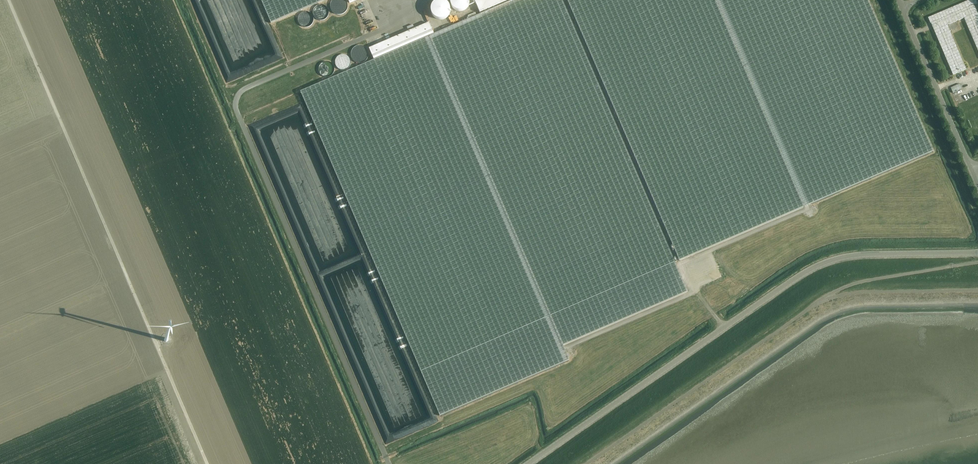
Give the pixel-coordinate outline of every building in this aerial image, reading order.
[(271,23),(325,0),(261,0),(271,23)] [(562,0),(514,0),(434,34),(429,23),(369,49),(374,60),(301,92),(440,416),(569,360),(563,346),(687,292),(562,0)] [(349,7),(348,5),(348,4),(347,2),(346,1),(345,0),(336,0),(335,1),(334,2),(333,3),(333,5),(333,6),(333,8),(333,9),(334,11),(335,12),(336,13),(337,14),(339,14),(340,15),(342,14),(344,14),(345,13),(346,12),(347,11),(348,9),(348,8),(349,7)] [(396,1),(398,3),(405,1),(400,5),(402,11),(396,14),(398,18),(399,18),(407,12),(412,8),(413,8),(417,5),(418,5),(422,2),(421,1),(421,0),(411,0),(403,3),(407,0),(396,0),(396,1)] [(461,11),(462,11),(464,11),(465,10),(467,9),(468,7),(469,6),(469,4),(470,3),(470,1),(469,0),(451,0),(450,2),(451,3),(451,5),(452,6),(452,8),(453,9),(455,10),(456,11),(458,11),(459,11),(461,11)] [(480,13),(509,0),(474,0),(480,13)] [(679,261),(933,151),(868,0),(567,0),(679,261)] [(930,23),(931,23),(933,28),(953,75),(966,70),(964,64),(947,25),(964,18),(977,51),(977,14),(975,7),(974,5),(977,3),(976,0),(970,0),(928,18),(930,23)] [(439,21),(440,21),(442,20),(443,20),(445,19),(446,18),(447,17),(448,15),(449,14),(449,12),(449,10),(449,9),(448,7),(447,6),(446,4),(445,3),(444,2),(442,2),(441,2),(439,1),(437,2),(436,2),(434,3),(433,4),(432,5),(431,6),(430,8),(430,9),(430,11),(430,12),(430,14),(431,15),(432,17),(433,18),(434,19),(436,20),(437,20),(439,21)] [(330,14),(330,13),(330,11),(329,9),(329,8),(328,7),(327,6),(325,5),(324,5),(323,5),(321,5),(319,5),(318,6),(317,7),(316,8),(315,9),(314,11),(314,12),(314,14),(315,15),(315,17),(316,18),(317,19),(319,20),(321,20),(322,21),(324,20),(326,20),(327,19),(328,18),(329,17),(330,15),(330,14)] [(314,22),(314,20),(314,19),(313,17),(313,16),(312,15),(311,14),(309,13),(308,12),(307,12),(305,12),(303,13),(302,13),(301,14),(300,16),(299,17),(298,19),(298,20),(298,22),(299,23),(300,25),(301,26),(301,27),(303,27),(304,28),(306,28),(307,28),(309,28),(310,27),(312,26),(313,25),(314,23),(314,22)] [(369,56),(369,55),(369,53),(368,52),(368,51),(367,50),(366,49),(364,48),(362,47),(361,47),(360,47),(358,48),(356,49),(355,50),(354,51),(353,52),(353,54),(353,55),(353,56),(353,58),(354,59),(355,61),(356,62),(358,62),(360,63),(361,63),(362,63),(364,62),(366,62),(367,61),(368,59),(368,58),(369,56)] [(351,64),(352,63),(351,61),(351,60),(350,58),(349,57),(348,56),(347,55),(345,55),(344,55),(342,55),(341,55),(339,56),(338,57),(337,58),(336,60),(336,61),(336,63),(336,64),(336,65),(337,67),(338,68),(339,69),(340,70),(342,71),(344,71),(345,71),(347,70),(348,69),(349,68),(350,67),(351,65),(351,64)] [(335,71),(335,70),(335,68),(335,67),(334,66),(333,64),(332,63),(331,62),(329,62),(328,62),(326,62),(325,62),(323,63),(322,64),(321,65),(320,66),(320,68),(319,70),(319,71),(320,72),(320,74),(321,75),(322,76),(324,77),(326,78),(327,78),(328,78),(330,77),(331,77),(333,76),(334,74),(335,73),(335,71)] [(952,91),(961,88),(959,82),(950,85),(952,91)]
